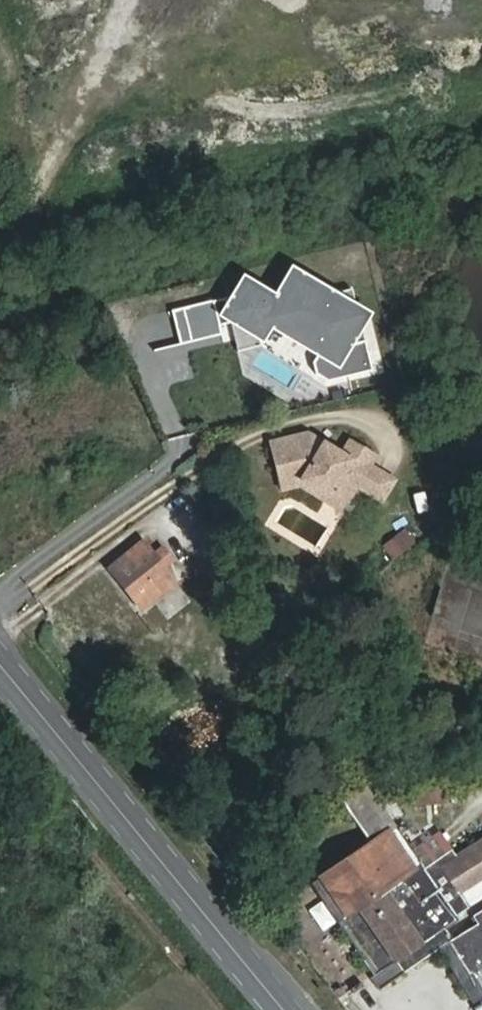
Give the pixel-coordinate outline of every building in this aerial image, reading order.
[(308,303),(317,286),(301,276),(291,293),(308,303)] [(231,325),(238,323),(257,333),(264,321),(318,354),(312,363),(315,375),(327,382),(372,371),(351,289),(330,294),(317,286),(308,303),(291,293),(282,288),(275,299),(260,290),(231,297),(232,298),(213,302),(213,301),(171,311),(181,346),(219,337),(222,335),(220,328),(231,325)] [(261,347),(257,333),(238,323),(231,325),(238,352),(261,347)] [(370,465),(376,456),(350,440),(342,454),(308,433),(270,442),(278,475),(299,471),(306,475),(302,482),(329,498),(335,488),(350,498),(357,487),(370,465)] [(382,502),(395,480),(370,465),(357,487),(382,502)] [(302,482),(306,475),(299,471),(278,475),(282,490),(300,486),(342,512),(350,498),(335,488),(329,498),(302,482)] [(400,527),(377,546),(390,562),(413,542),(400,527)] [(175,581),(142,541),(108,568),(141,609),(175,581)] [(459,894),(481,879),(481,851),(476,843),(441,867),(437,861),(418,874),(389,831),(395,827),(368,787),(352,798),(347,809),(371,844),(322,877),(348,915),(359,908),(395,961),(420,944),(444,927),(470,910),(459,894)] [(439,948),(480,1009),(481,1009),(481,989),(452,940),(444,927),(420,944),(395,961),(359,908),(348,915),(322,877),(312,884),(382,987),(439,948)] [(304,912),(321,929),(332,918),(315,901),(304,912)] [(474,916),(479,923),(452,940),(481,989),(481,911),(474,916)]
